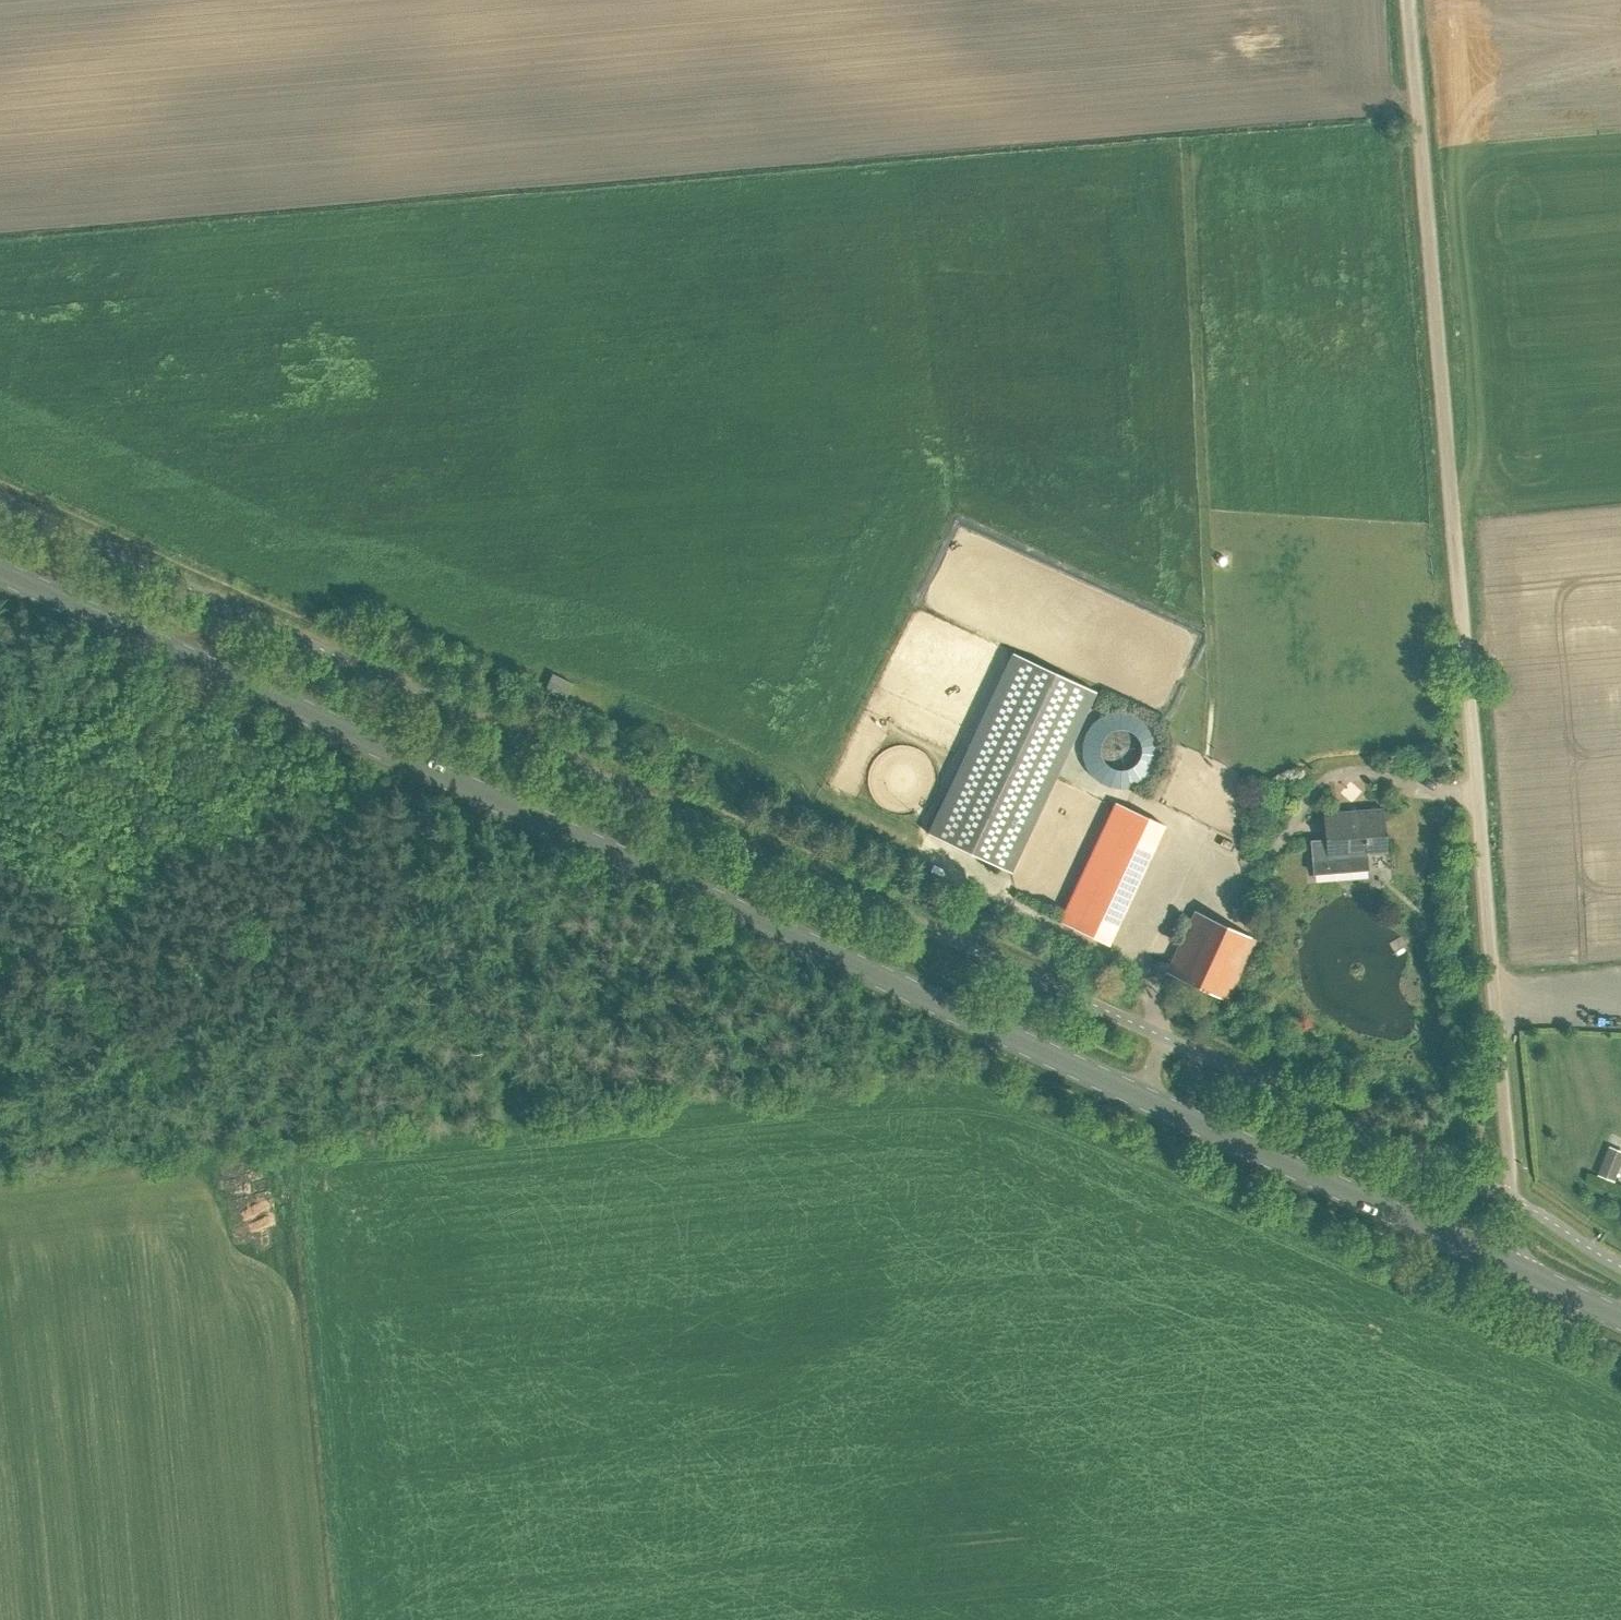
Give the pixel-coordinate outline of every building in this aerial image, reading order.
[(1095,691),(1012,653),(928,833),(1010,872),(1095,691)] [(551,670),(542,686),(563,697),(572,680),(551,670)] [(1360,799),(1358,774),(1328,776),(1330,801),(1360,799)] [(1059,922),(1107,944),(1163,825),(1115,802),(1059,922)] [(1383,849),(1380,807),(1323,811),(1325,837),(1311,838),(1313,870),(1364,866),(1363,850),(1366,850),(1383,849)] [(1193,907),(1163,970),(1226,999),(1256,937),(1193,907)] [(1401,942),(1386,950),(1393,962),(1407,955),(1401,942)] [(1620,1168),(1620,1154),(1608,1148),(1598,1174),(1616,1181),(1620,1168)]
